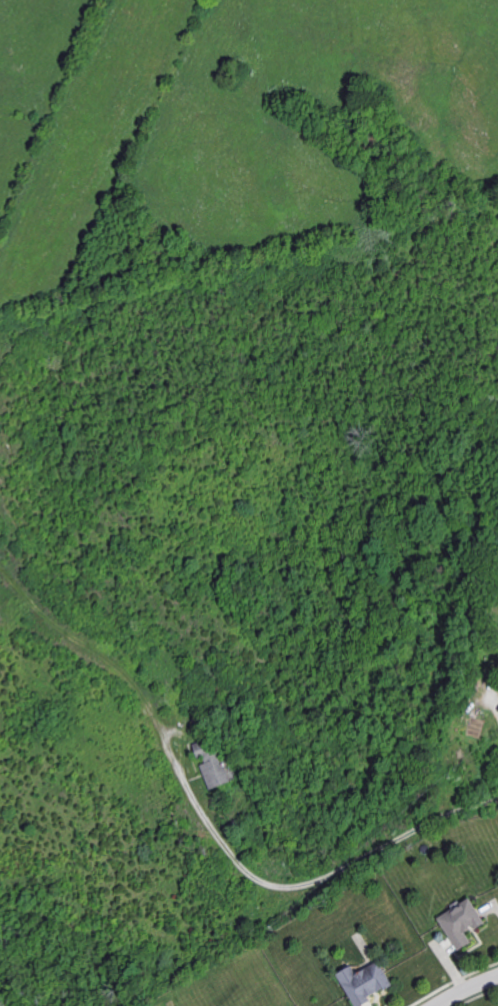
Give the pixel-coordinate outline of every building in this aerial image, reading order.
[(230,783),(213,737),(193,744),(199,761),(200,760),(210,790),(230,783)] [(457,951),(472,943),(466,932),(475,927),(475,929),(485,924),(472,899),(439,917),(457,951)] [(352,966),(337,974),(354,1005),(361,1005),(371,1001),(369,997),(392,985),(380,962),(356,974),(352,966)]
